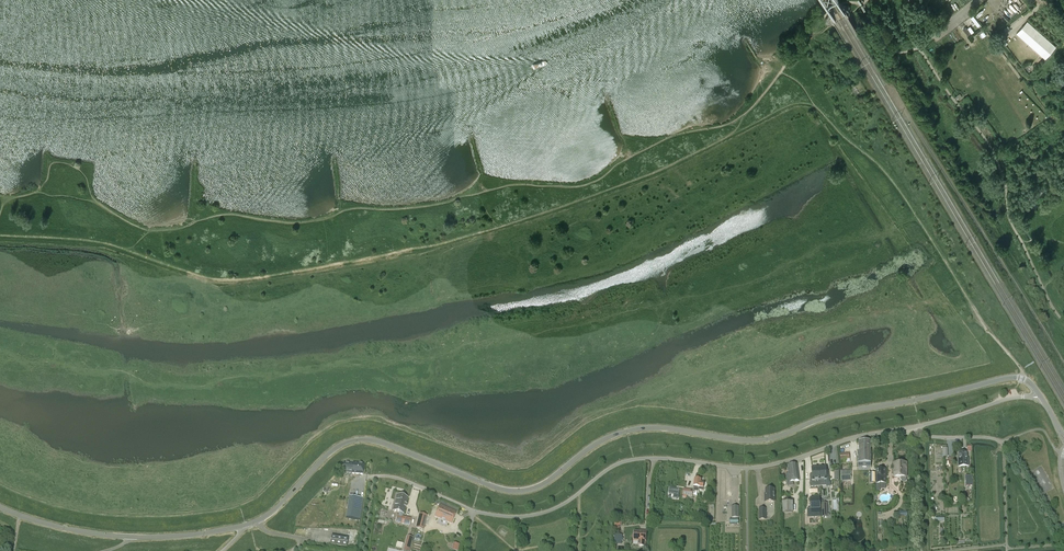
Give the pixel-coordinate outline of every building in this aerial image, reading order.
[(841,6),(828,14),(826,15),(825,16),(824,17),(824,18),(823,19),(823,21),(823,22),(824,23),(825,23),(827,23),(828,23),(830,23),(831,23),(832,22),(845,14),(846,13),(848,12),(849,11),(849,10),(850,9),(850,7),(850,6),(849,6),(847,5),(846,5),(845,5),(843,5),(841,6)] [(973,15),(971,17),(977,25),(978,26),(980,25),(979,23),(973,15)] [(1027,21),(1016,34),(1045,59),(1056,47),(1027,21)] [(968,35),(974,31),(971,26),(967,28),(966,26),(963,28),(968,35)] [(859,444),(857,444),(858,467),(871,467),(871,461),(871,441),(859,441),(859,444)] [(967,458),(967,452),(959,453),(959,459),(958,459),(959,466),(968,466),(967,458)] [(849,453),(840,454),(840,460),(844,460),(844,462),(850,462),(849,453)] [(344,461),(344,469),(353,471),(353,473),(363,474),(363,469),(363,464),(353,462),(344,461)] [(897,469),(894,469),(894,477),(901,477),(901,479),(901,480),(901,481),(902,481),(902,482),(903,482),(904,482),(905,482),(906,481),(907,480),(907,479),(907,463),(905,463),(905,462),(904,462),(904,461),(903,461),(902,461),(901,461),(900,461),(900,462),(899,462),(898,463),(897,463),(897,469)] [(797,464),(788,465),(789,473),(789,476),(790,482),(793,482),(799,481),(797,464)] [(818,467),(820,486),(827,486),(827,483),(829,483),(829,474),(826,474),(826,467),(826,466),(818,467)] [(820,486),(818,467),(812,467),(812,468),(812,475),(810,475),(811,487),(820,486)] [(886,469),(876,469),(876,491),(880,491),(880,484),(886,484),(886,469)] [(851,471),(841,471),(841,482),(851,482),(851,471)] [(694,486),(693,490),(693,491),(695,492),(695,490),(700,491),(700,490),(703,490),(704,483),(701,483),(702,479),(695,478),(694,486)] [(664,487),(664,494),(668,494),(668,496),(673,497),(674,488),(664,487)] [(693,491),(693,490),(684,489),(683,495),(683,497),(685,498),(686,495),(692,496),(693,491)] [(766,497),(765,497),(765,502),(774,502),(774,489),(766,489),(766,497)] [(407,504),(408,497),(397,494),(392,511),(399,513),(399,515),(397,515),(395,522),(410,526),(411,518),(402,516),(403,514),(404,514),(406,507),(407,507),(407,504)] [(349,496),(346,518),(360,520),(363,498),(349,496)] [(810,509),(807,509),(808,517),(821,517),(820,498),(810,498),(810,509)] [(792,502),(783,502),(783,513),(792,513),(792,502)] [(445,518),(449,508),(440,504),(436,516),(442,519),(443,517),(445,518)] [(446,520),(453,523),(457,511),(449,508),(445,518),(447,519),(446,520)] [(700,508),(697,512),(703,517),(706,513),(700,508)] [(421,512),(417,528),(425,530),(429,514),(421,512)] [(634,531),(634,537),(634,540),(638,541),(638,546),(645,547),(646,542),(647,532),(639,531),(639,532),(634,531)] [(622,538),(622,535),(614,534),(614,543),(622,544),(622,541),(623,541),(623,538),(622,538)] [(414,537),(408,535),(404,550),(405,550),(410,550),(414,537)] [(332,536),(330,544),(347,547),(348,538),(332,536)]
